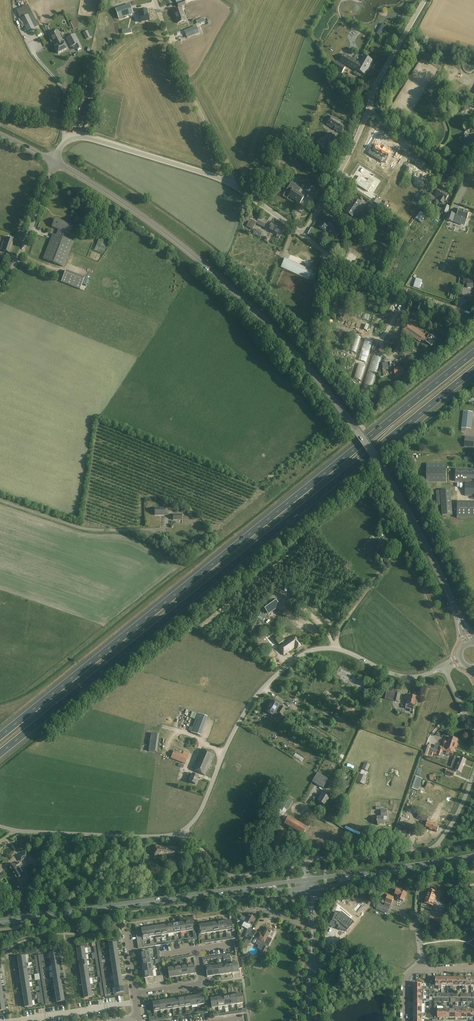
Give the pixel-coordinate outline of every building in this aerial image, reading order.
[(130,4),(115,9),(119,19),(133,14),(130,4)] [(185,20),(182,9),(174,12),(178,23),(185,20)] [(146,10),(139,11),(140,16),(139,16),(141,23),(149,21),(148,15),(147,15),(146,10)] [(36,29),(28,15),(21,19),(28,33),(36,29)] [(379,28),(376,34),(380,36),(384,31),(386,27),(382,24),(379,28)] [(196,26),(184,31),(187,38),(199,33),(196,26)] [(49,35),(50,38),(49,39),(51,42),(52,42),(53,44),(62,40),(58,31),(49,35)] [(81,47),(75,34),(66,39),(71,47),(75,45),(77,50),(81,47)] [(62,40),(53,44),(55,47),(58,54),(67,49),(64,43),(62,40)] [(372,60),(364,56),(360,63),(344,54),(340,61),(353,69),(354,68),(364,74),(366,70),(366,71),(368,67),(369,65),(372,60)] [(336,62),(333,68),(342,73),(345,67),(336,62)] [(342,122),(332,116),(327,125),(342,134),(348,124),(342,121),(342,122)] [(473,137),(472,136),(471,138),(467,136),(466,138),(462,136),(459,141),(464,143),(465,142),(473,146),(473,144),(473,135),(473,137)] [(341,140),(336,138),(332,145),(337,148),(341,140)] [(321,143),(318,141),(315,145),(322,149),(324,145),(325,144),(322,142),(321,143)] [(371,150),(369,153),(376,158),(385,163),(391,153),(386,151),(386,150),(382,148),(377,146),(377,147),(374,145),(371,150)] [(278,151),(274,158),(279,160),(283,154),(278,151)] [(362,179),(359,184),(369,191),(374,183),(369,179),(367,182),(362,179)] [(301,189),(291,183),(286,192),(289,194),(288,196),(300,203),(304,196),(298,193),(301,189)] [(314,187),(309,184),(305,189),(315,196),(318,190),(314,187)] [(449,195),(439,189),(436,194),(441,198),(439,201),(443,203),(445,200),(445,201),(449,195)] [(421,203),(425,195),(420,192),(416,200),(421,203)] [(361,204),(355,199),(346,211),(352,216),(361,204)] [(377,205),(371,201),(366,209),(372,213),(377,205)] [(450,207),(444,205),(443,209),(440,207),(439,210),(447,213),(450,207)] [(470,212),(459,209),(457,215),(467,219),(470,212)] [(455,214),(449,212),(446,220),(453,222),(455,214)] [(246,215),(244,220),(248,222),(246,226),(252,230),(256,223),(264,228),(267,220),(260,216),(259,218),(255,215),(253,218),(246,215)] [(439,228),(442,222),(432,216),(428,221),(439,228)] [(337,228),(339,229),(343,223),(336,217),(331,223),(326,218),(322,223),(320,227),(326,231),(329,227),(335,231),(335,230),(337,228)] [(72,225),(55,219),(52,227),(59,229),(56,235),(53,234),(44,259),(63,267),(73,242),(60,237),(62,231),(69,233),(72,225)] [(272,223),(268,230),(278,235),(276,237),(279,239),(280,236),(284,229),(272,223)] [(263,232),(257,229),(254,234),(260,238),(263,232)] [(14,240),(7,237),(6,241),(4,240),(1,250),(10,253),(14,240)] [(98,241),(95,250),(105,253),(108,244),(98,241)] [(313,280),(316,273),(285,258),(281,267),(309,280),(309,279),(313,280)] [(64,272),(59,283),(77,289),(81,279),(64,272)] [(422,279),(420,286),(432,290),(434,283),(422,279)] [(364,313),(362,318),(372,321),(374,316),(364,313)] [(426,338),(424,337),(425,335),(412,326),(406,335),(411,338),(412,337),(420,342),(422,339),(432,346),(436,339),(429,334),(426,338)] [(357,353),(361,337),(355,335),(350,351),(357,353)] [(366,364),(372,341),(364,339),(358,362),(366,364)] [(373,355),(364,386),(372,388),(381,357),(373,355)] [(357,363),(354,378),(362,380),(365,365),(357,363)] [(391,371),(389,372),(389,375),(389,376),(391,376),(391,375),(395,374),(395,376),(404,375),(403,368),(394,369),(394,371),(391,371)] [(471,429),(473,412),(463,411),(461,428),(471,429)] [(465,436),(464,446),(473,447),(473,437),(465,436)] [(447,469),(427,468),(427,483),(447,483),(447,469)] [(455,481),(473,481),(473,469),(455,469),(455,481)] [(465,482),(465,496),(473,496),(473,482),(465,482)] [(453,515),(451,490),(441,490),(442,515),(453,515)] [(457,502),(457,518),(473,518),(473,502),(457,502)] [(393,546),(384,538),(377,546),(386,554),(393,546)] [(276,600),(264,609),(267,612),(270,610),(272,612),(280,606),(276,600)] [(259,636),(257,638),(267,652),(274,647),(266,635),(261,638),(259,636)] [(281,635),(275,640),(279,645),(281,643),(282,644),(282,645),(278,648),(283,655),(294,647),(296,649),(301,646),(294,636),(285,643),(284,642),(284,643),(284,642),(285,641),(281,635)] [(410,696),(406,695),(404,700),(407,701),(406,708),(411,709),(411,708),(414,709),(417,697),(410,696)] [(268,707),(266,711),(267,712),(268,713),(272,715),(271,717),(276,720),(280,714),(281,715),(285,709),(281,706),(281,707),(279,705),(272,701),(269,705),(270,706),(268,707)] [(189,727),(193,717),(184,714),(180,724),(189,727)] [(206,719),(198,717),(194,733),(201,735),(206,719)] [(159,728),(152,727),(147,752),(158,754),(162,735),(158,734),(159,728)] [(425,745),(422,755),(428,756),(432,757),(434,754),(437,755),(442,756),(443,752),(453,756),(454,751),(458,740),(454,738),(449,737),(448,741),(445,740),(444,741),(443,742),(444,744),(445,744),(443,748),(435,745),(434,749),(431,748),(431,747),(425,745)] [(215,755),(202,749),(192,770),(205,776),(215,755)] [(188,756),(174,750),(171,758),(185,764),(188,756)] [(466,760),(461,758),(456,770),(461,772),(466,760)] [(370,765),(364,762),(362,769),(367,771),(370,765)] [(192,774),(188,773),(187,776),(191,778),(189,782),(195,785),(199,777),(192,774)] [(328,779),(317,773),(312,782),(323,788),(328,779)] [(367,777),(359,774),(356,782),(364,785),(367,777)] [(381,777),(378,785),(390,790),(390,789),(395,791),(399,780),(395,778),(394,779),(390,777),(388,780),(381,777)] [(319,796),(317,800),(318,800),(318,802),(325,805),(329,798),(328,798),(331,794),(325,790),(322,794),(321,797),(319,796)] [(362,797),(350,797),(350,802),(351,802),(351,807),(355,807),(355,815),(363,815),(363,802),(362,802),(362,797)] [(283,800),(278,808),(285,812),(290,804),(283,800)] [(378,821),(377,821),(377,822),(378,822),(378,825),(384,824),(384,820),(387,820),(387,817),(387,809),(381,810),(381,817),(377,817),(378,821)] [(429,817),(419,813),(417,818),(427,822),(429,817)] [(307,827),(288,817),(283,825),(296,832),(294,835),(298,837),(300,834),(302,836),(307,827)] [(439,826),(428,821),(425,827),(437,832),(439,826)] [(287,836),(280,831),(271,846),(278,851),(287,836)] [(296,845),(292,843),(291,844),(289,844),(285,850),(281,857),(283,858),(287,851),(288,852),(291,854),(296,845)] [(163,846),(156,845),(154,857),(175,860),(177,848),(165,846),(165,847),(163,847),(163,846)] [(26,852),(18,857),(20,861),(24,859),(23,858),(25,857),(24,855),(26,853),(26,852)] [(15,864),(9,867),(16,880),(17,879),(18,882),(27,877),(25,873),(22,874),(19,868),(18,869),(17,868),(21,866),(19,862),(15,864)] [(191,876),(186,868),(176,874),(181,882),(191,876)] [(424,903),(436,907),(438,902),(434,901),(437,892),(429,889),(424,903)] [(397,890),(395,894),(399,896),(398,899),(397,900),(400,902),(401,900),(403,901),(406,893),(401,891),(397,890)] [(394,897),(388,894),(385,903),(391,905),(394,897)] [(379,898),(375,907),(386,912),(389,906),(383,904),(384,900),(379,898)] [(445,911),(442,910),(439,917),(436,918),(430,915),(429,918),(439,923),(445,911)] [(335,912),(332,921),(337,922),(336,925),(339,926),(338,928),(347,931),(353,924),(348,921),(346,923),(343,921),(345,918),(346,916),(342,912),(341,912),(340,914),(335,912)] [(242,916),(241,918),(245,921),(242,926),(248,929),(247,932),(250,934),(252,929),(249,928),(250,926),(253,922),(254,922),(255,920),(254,919),(256,916),(255,916),(255,915),(254,914),(253,915),(250,913),(247,918),(242,916)] [(185,922),(187,931),(192,930),(193,933),(196,933),(194,925),(192,925),(192,921),(185,922)] [(224,922),(226,931),(232,930),(232,932),(235,931),(234,925),(232,925),(231,921),(224,922)] [(207,934),(206,924),(199,925),(199,929),(197,929),(198,937),(201,936),(201,935),(207,934)] [(141,929),(141,930),(142,933),(142,937),(143,938),(146,937),(147,940),(149,939),(149,937),(150,937),(148,928),(145,928),(145,927),(141,927),(142,929),(141,929)] [(259,932),(256,939),(258,940),(256,944),(259,946),(262,947),(263,945),(268,948),(269,946),(272,939),(269,938),(268,937),(271,930),(266,927),(262,934),(259,932)] [(257,932),(252,929),(250,934),(248,938),(245,943),(243,947),(245,948),(246,946),(247,947),(253,935),(254,936),(257,932)] [(113,941),(108,941),(109,944),(110,951),(117,949),(118,949),(118,945),(117,946),(116,943),(114,944),(113,941)] [(77,949),(78,955),(85,954),(84,948),(87,948),(87,944),(79,946),(79,949),(77,949)] [(268,948),(263,945),(257,956),(263,959),(266,953),(265,952),(268,948)] [(436,980),(433,980),(433,985),(436,985),(438,985),(438,989),(442,989),(442,985),(442,977),(436,977),(436,980)] [(433,985),(433,980),(433,978),(430,978),(430,987),(422,987),(422,983),(414,983),(414,989),(424,989),(424,990),(430,990),(430,989),(433,989),(433,985)]
